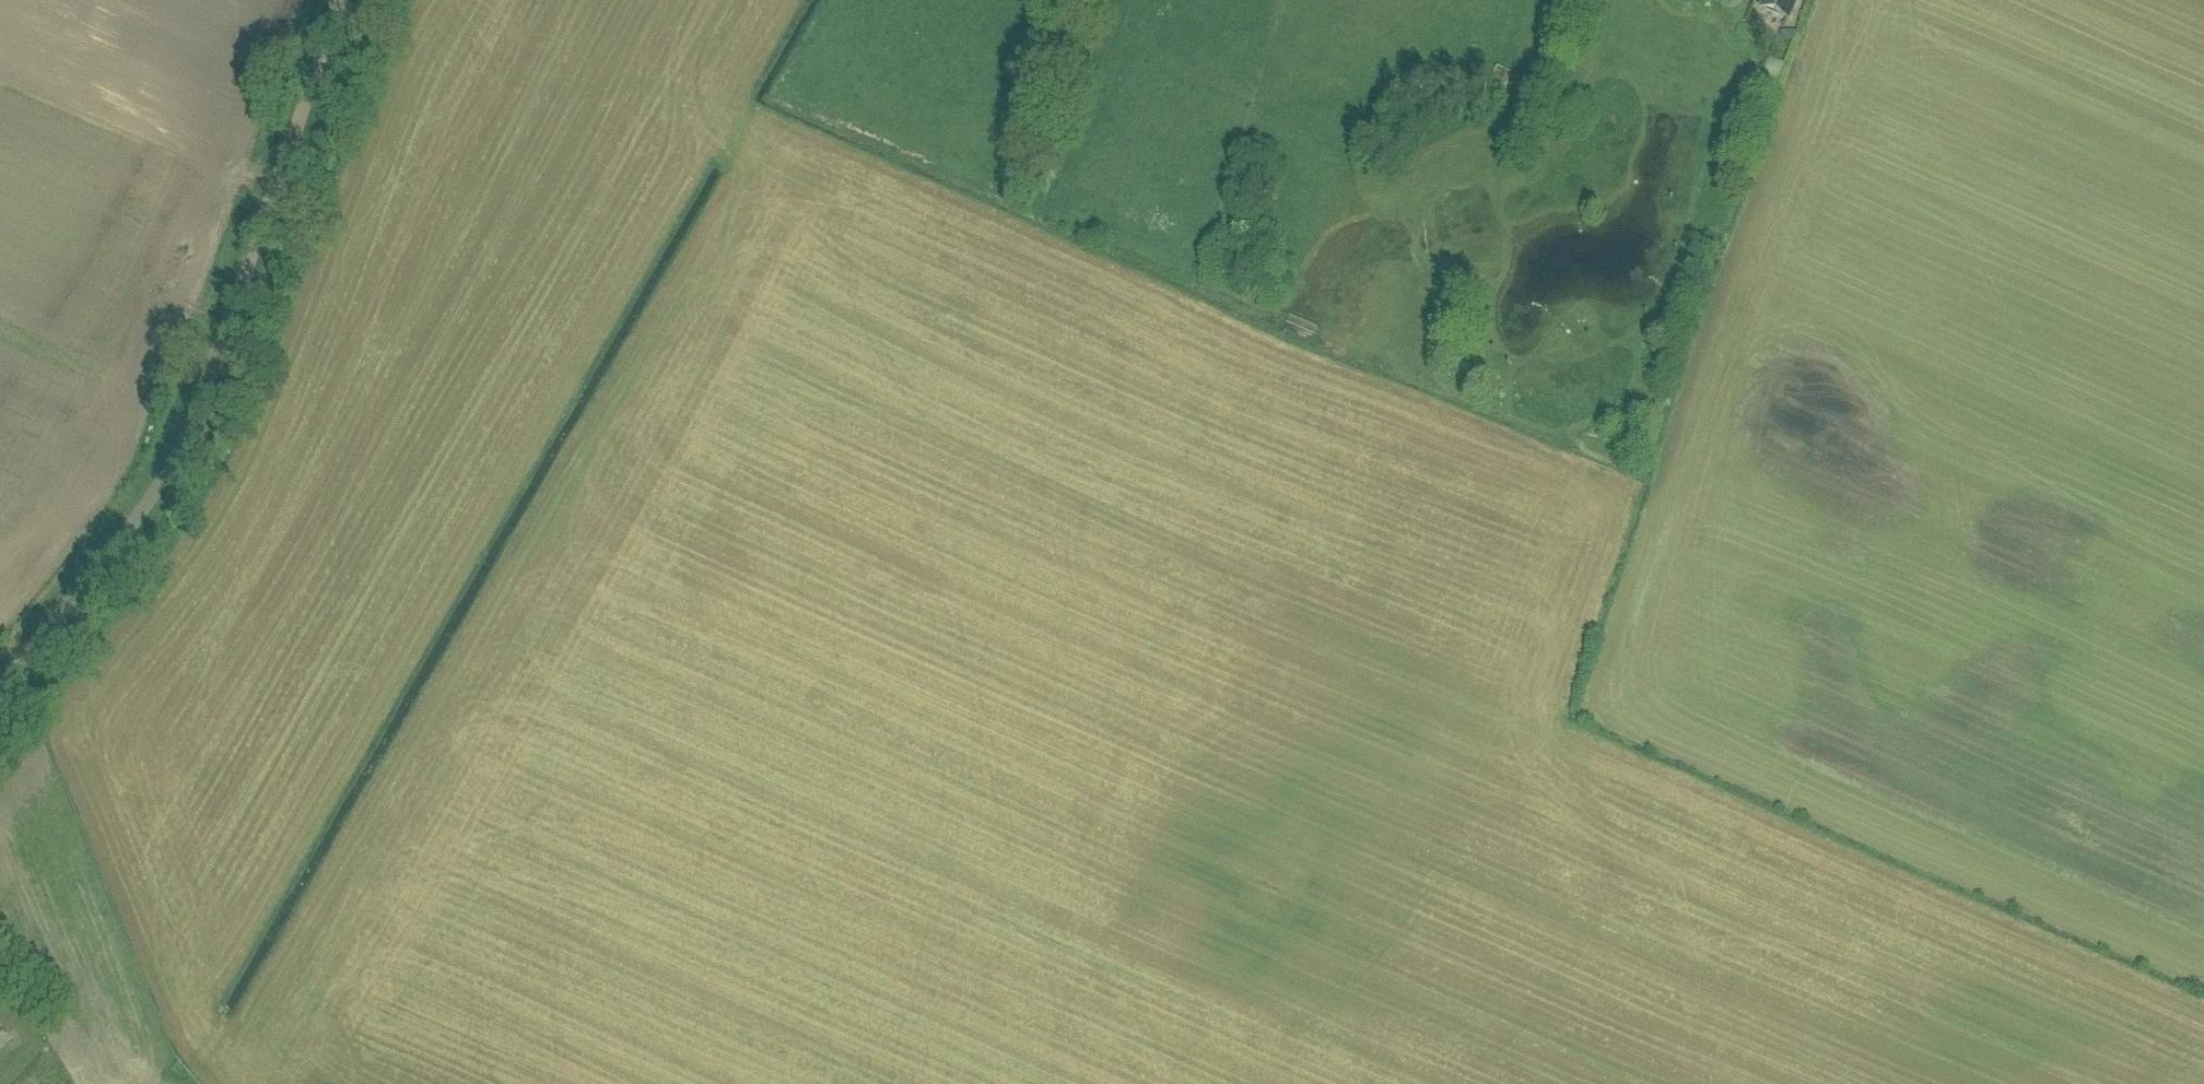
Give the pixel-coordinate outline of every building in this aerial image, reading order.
[(1762,8),(1788,19),(1796,0),(1765,0),(1762,8)] [(1779,91),(1791,67),(1774,59),(1763,83),(1779,91)]
